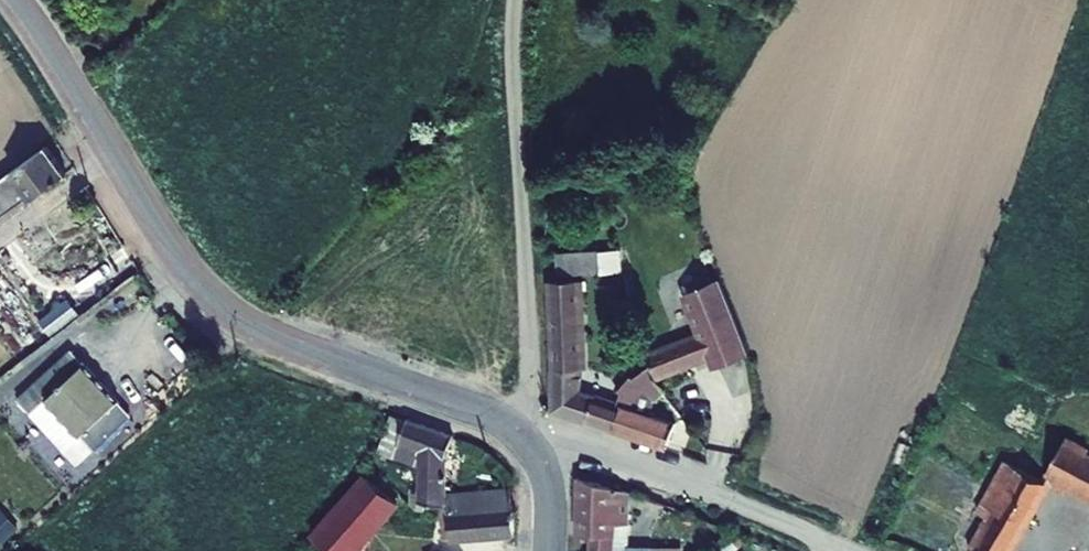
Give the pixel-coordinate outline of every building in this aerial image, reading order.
[(0,175),(0,215),(30,194),(69,167),(50,140),(0,175)] [(627,247),(602,250),(603,258),(627,256),(627,247)] [(602,250),(561,254),(562,262),(603,258),(602,250)] [(627,256),(603,258),(604,270),(629,268),(627,256)] [(604,270),(603,258),(562,262),(563,274),(598,271),(604,270)] [(698,316),(653,329),(665,365),(705,353),(737,344),(716,268),(687,276),(698,316)] [(581,279),(553,281),(556,358),(582,357),(581,311),(582,283),(581,279)] [(14,368),(22,361),(40,347),(0,283),(0,346),(14,368)] [(66,295),(40,316),(53,332),(79,311),(66,295)] [(737,344),(705,353),(707,363),(739,354),(737,344)] [(582,390),(582,357),(556,358),(558,411),(621,431),(628,406),(582,390)] [(87,365),(49,395),(79,434),(118,404),(87,365)] [(628,406),(621,431),(669,447),(677,422),(638,409),(655,387),(659,384),(669,402),(678,397),(661,366),(641,371),(645,386),(628,406)] [(454,431),(417,417),(415,421),(403,451),(420,458),(426,447),(429,449),(431,505),(436,505),(436,500),(450,500),(450,492),(449,465),(461,434),(454,431)] [(1069,430),(1049,464),(1061,471),(1058,476),(1064,480),(1067,474),(1088,487),(1088,441),(1069,430)] [(1004,455),(984,511),(993,515),(978,548),(983,550),(1020,550),(1047,471),(1004,455)] [(377,472),(328,536),(346,550),(368,550),(409,498),(377,472)] [(584,476),(582,534),(596,536),(595,550),(618,550),(619,538),(625,538),(633,539),(637,491),(584,476)] [(517,484),(453,492),(456,526),(450,526),(451,533),(456,533),(457,538),(521,532),(519,499),(517,484)] [(6,541),(19,524),(0,510),(0,537),(6,541)]
